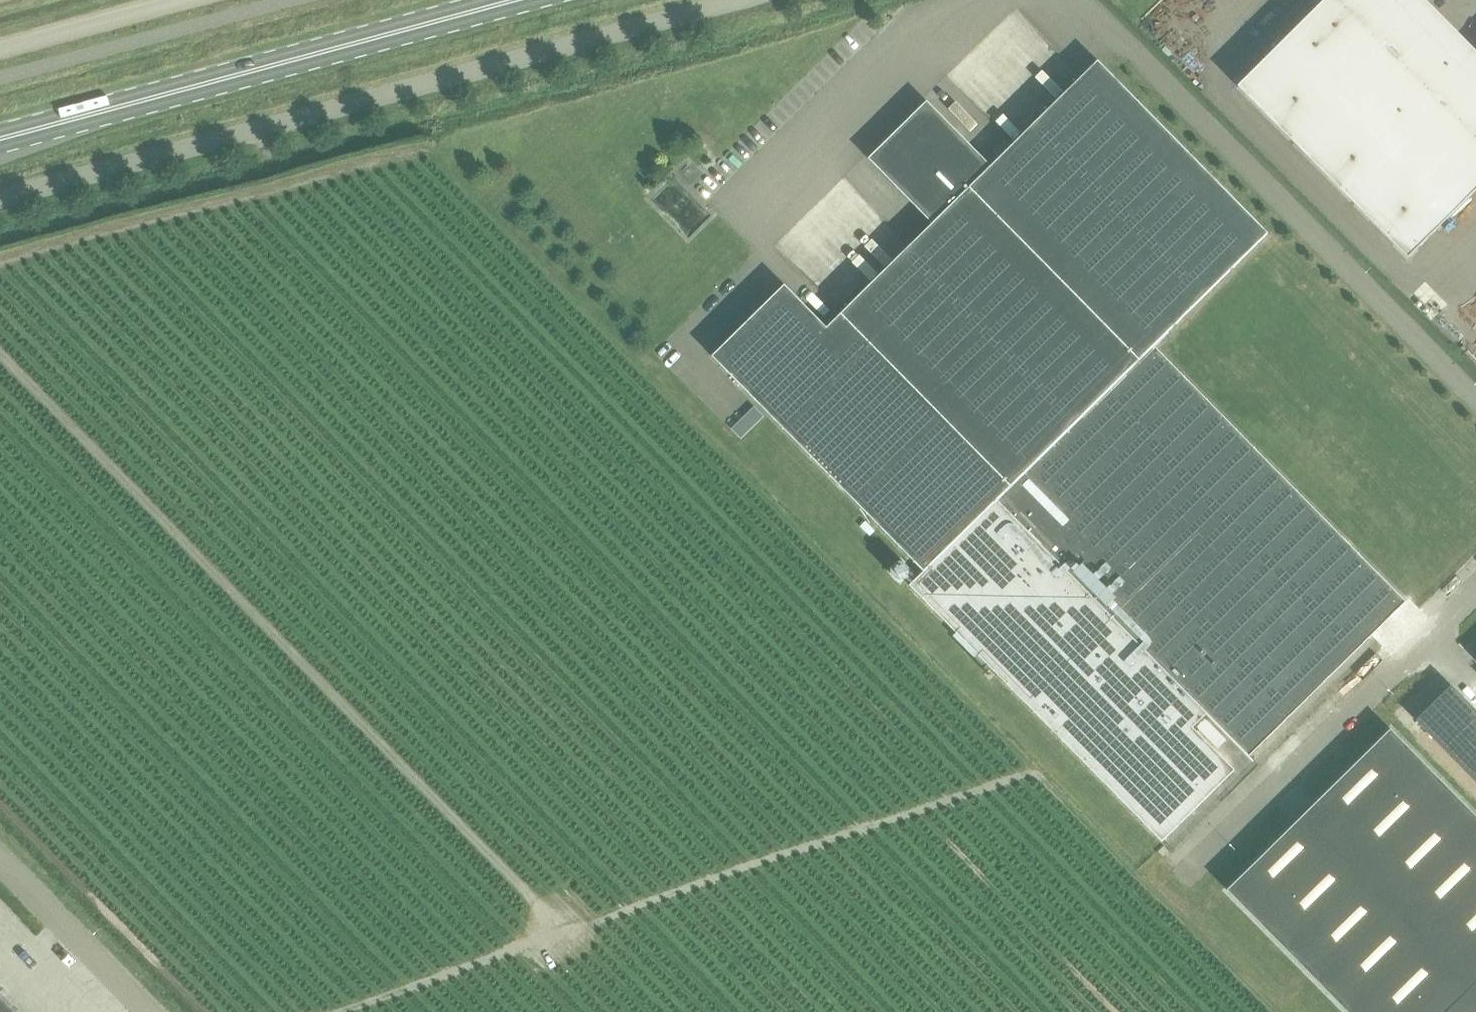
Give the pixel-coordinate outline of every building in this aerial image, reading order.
[(1238,87),(1409,259),(1475,192),(1475,51),(1425,0),(1326,0),(1238,87)] [(1216,285),(1269,234),(1099,61),(992,167),(928,101),(870,159),(934,224),(920,237),(828,328),(786,285),(713,357),(925,571),(910,585),(1163,842),(1235,770),(1193,727),(1208,713),(1250,756),(1341,666),(1407,602),(1288,482),(1156,347),(1216,285)] [(892,569),(892,571),(892,574),(894,577),(896,579),(898,580),(901,580),(904,580),(906,579),(908,577),(909,574),(910,571),(909,569),(908,566),(906,564),(904,563),(901,562),(898,563),(896,564),(894,566),(892,569)] [(1417,720),(1475,781),(1475,709),(1469,702),(1468,702),(1453,686),(1452,685),(1452,686),(1419,718),(1417,720)] [(1228,890),(1348,1011),(1475,1011),(1475,815),(1392,729),(1228,890)] [(0,994),(0,1011),(18,1011),(0,994)]
